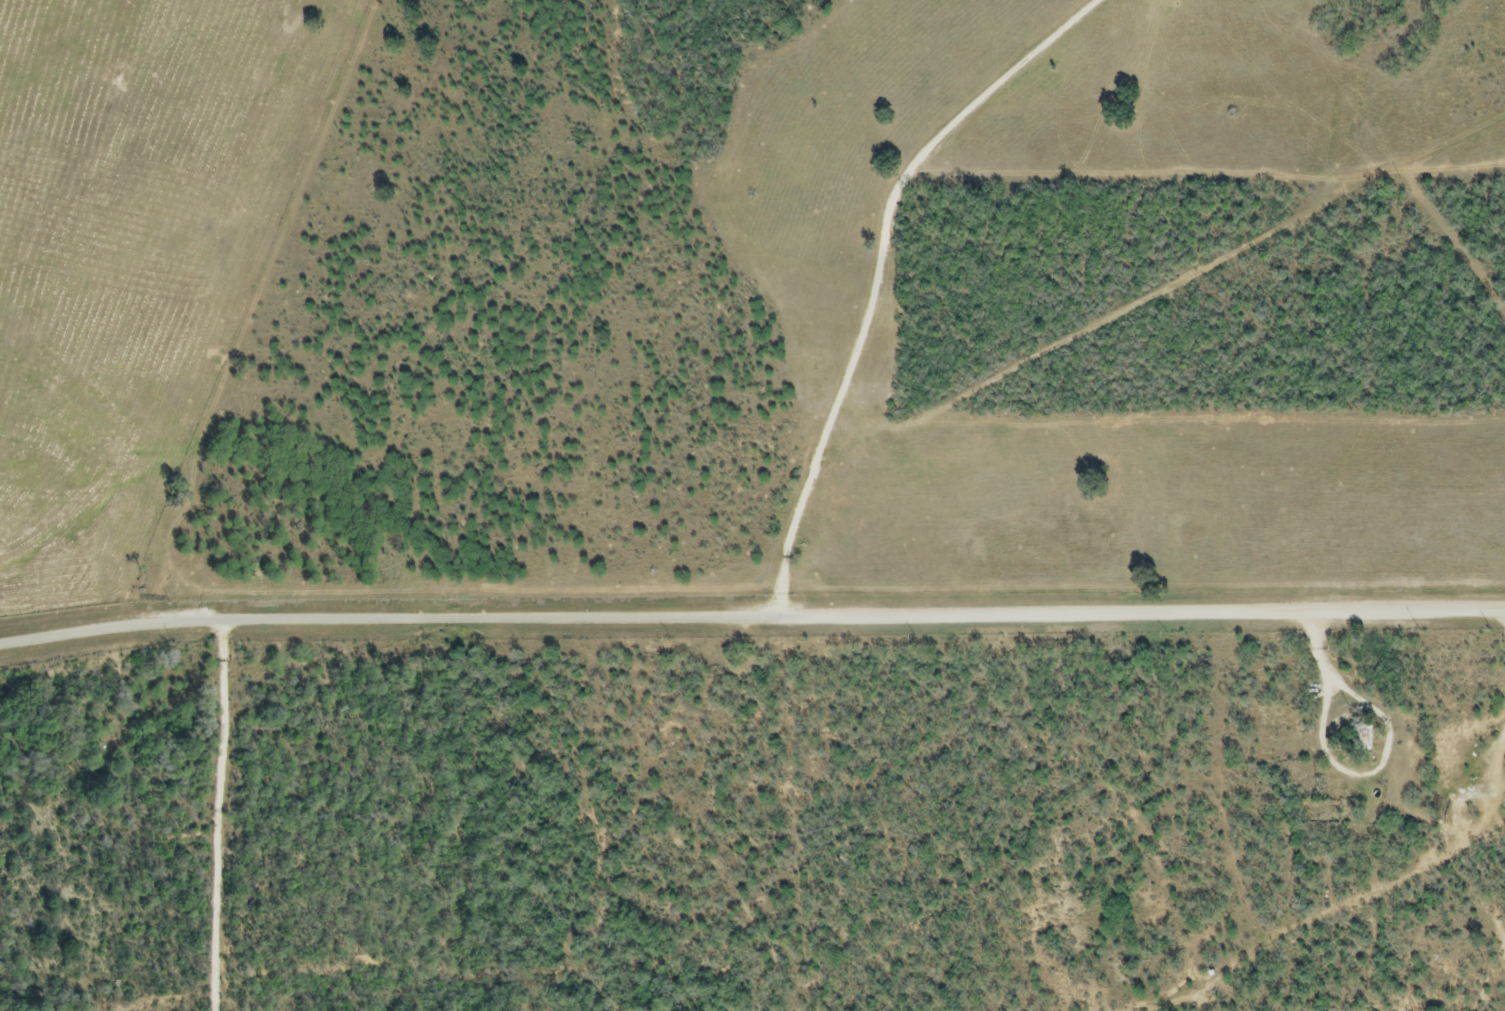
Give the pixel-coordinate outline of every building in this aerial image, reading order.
[(1370,727),(1353,727),(1353,758),(1370,758),(1370,727)]
